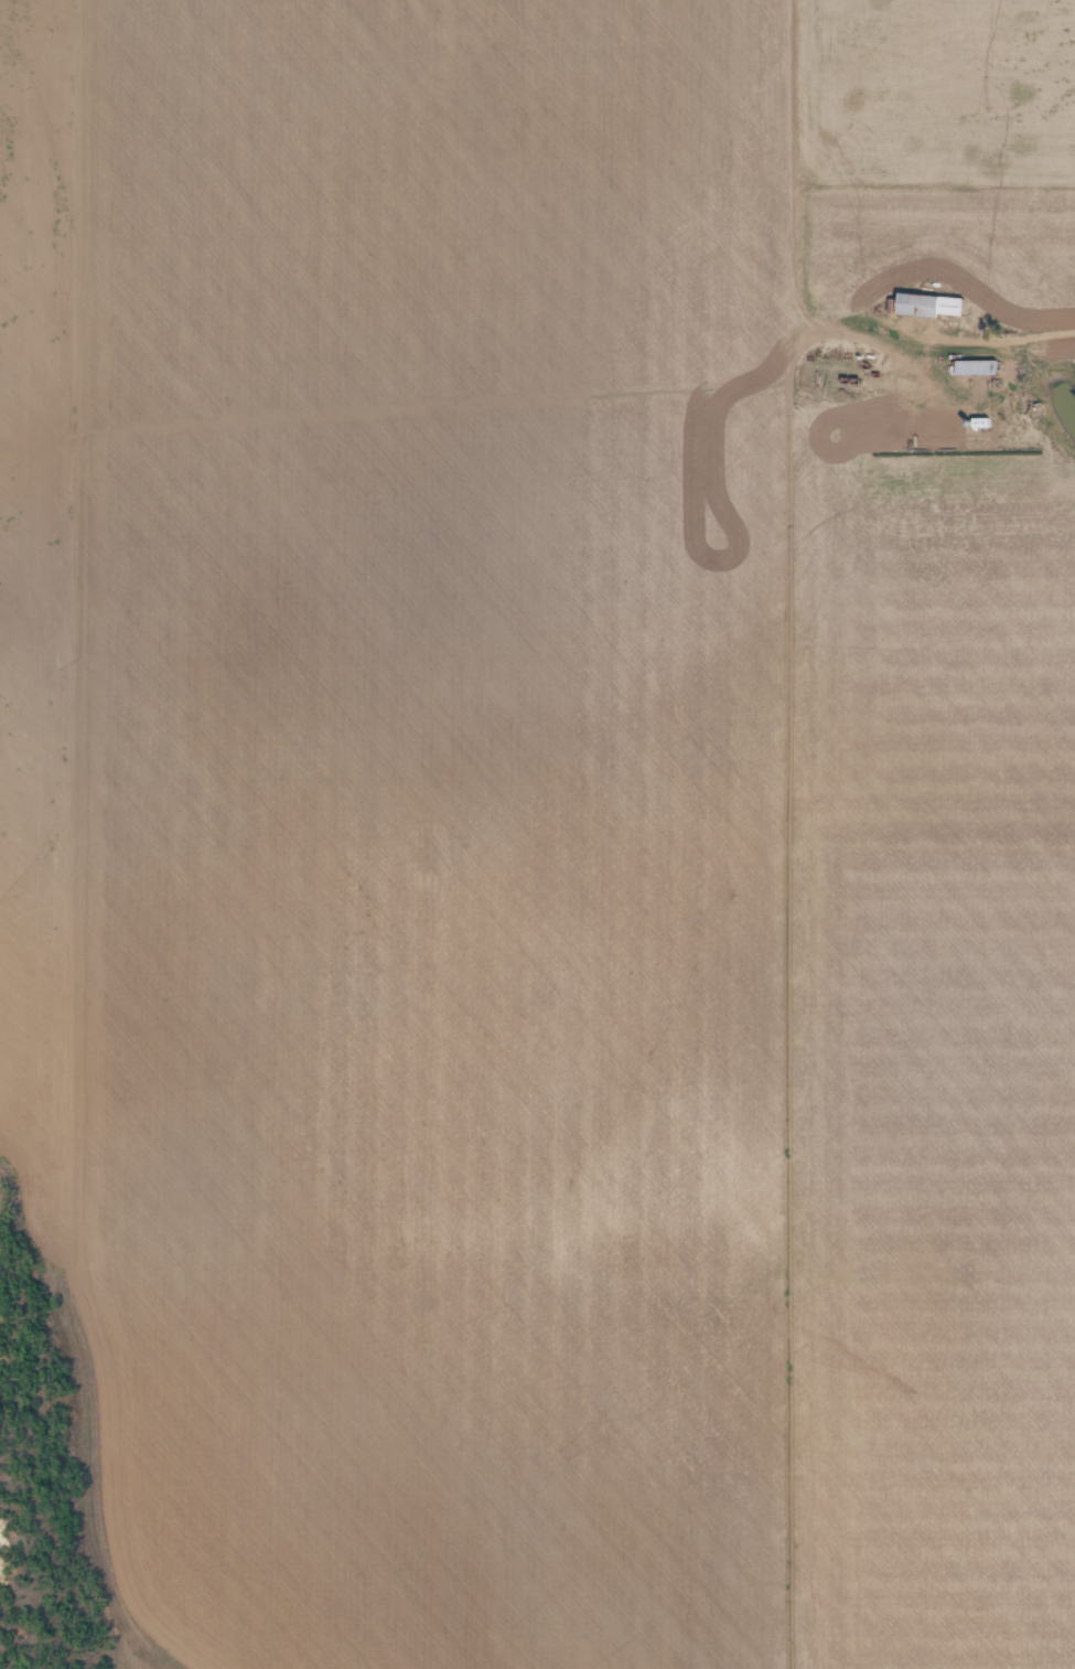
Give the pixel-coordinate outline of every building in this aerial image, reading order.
[(961,317),(961,296),(896,294),(895,315),(961,317)] [(994,361),(954,361),(954,374),(994,374),(994,361)] [(896,417),(908,417),(908,403),(896,403),(896,417)]
